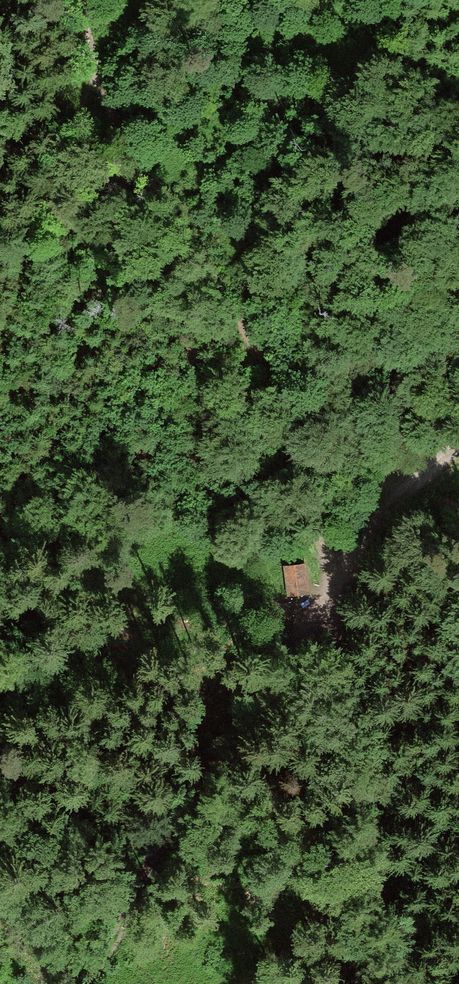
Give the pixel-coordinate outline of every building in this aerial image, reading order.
[(305,565),(285,568),(288,596),(309,593),(305,565)]
